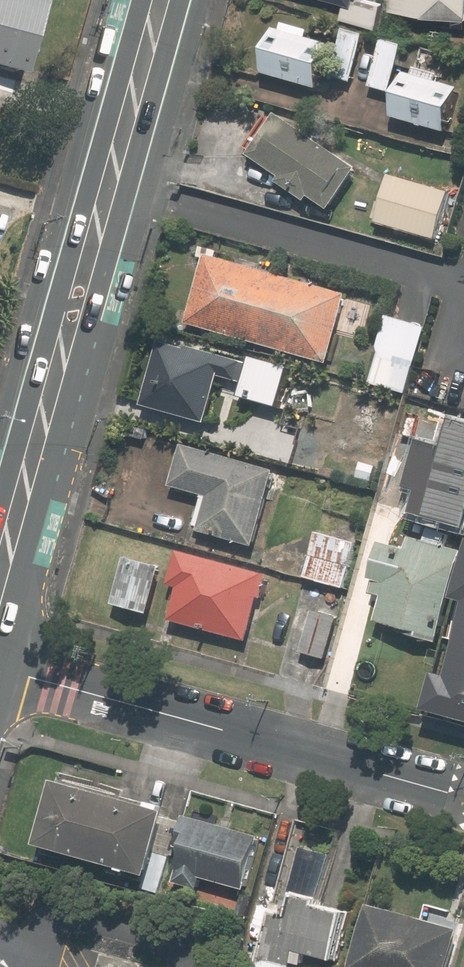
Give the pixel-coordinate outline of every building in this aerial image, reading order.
[(32,71),(51,2),(43,0),(0,0),(0,62),(32,71)] [(388,12),(463,20),(463,0),(390,0),(388,12)] [(361,37),(341,32),(329,80),(349,85),(361,37)] [(259,78),(315,93),(327,48),(271,33),(259,78)] [(399,47),(380,43),(369,91),(389,95),(399,47)] [(443,137),(457,93),(402,76),(388,120),(443,137)] [(323,215),(353,173),(274,117),(244,159),(323,215)] [(448,194),(387,176),(372,228),(433,246),(448,194)] [(344,298),(201,259),(183,327),(325,366),(344,298)] [(421,329),(383,319),(365,384),(403,395),(421,329)] [(220,363),(168,348),(150,412),(203,427),(220,363)] [(286,371),(246,360),(235,399),(276,410),(286,371)] [(437,412),(403,402),(388,454),(423,463),(437,412)] [(191,535),(251,552),(273,474),(212,457),(212,459),(178,450),(166,490),(201,500),(191,535)] [(355,546),(314,535),(302,579),(343,590),(355,546)] [(392,552),(376,547),(363,594),(380,598),(371,631),(434,649),(460,555),(396,537),(392,552)] [(259,606),(258,605),(265,579),(174,555),(165,587),(174,590),(165,622),(248,644),(259,606)] [(160,572),(121,561),(108,609),(147,620),(160,572)] [(340,595),(322,590),(318,603),(336,608),(340,595)] [(336,622),(309,615),(297,657),(324,664),(336,622)] [(179,807),(67,776),(49,840),(162,871),(179,807)] [(193,816),(175,878),(206,887),(210,872),(257,885),(270,838),(193,816)] [(281,904),(265,966),(298,966),(300,960),(310,963),(314,949),(345,957),(358,903),(306,890),(301,909),(281,904)] [(379,901),(360,966),(457,966),(463,943),(463,924),(379,901)]
